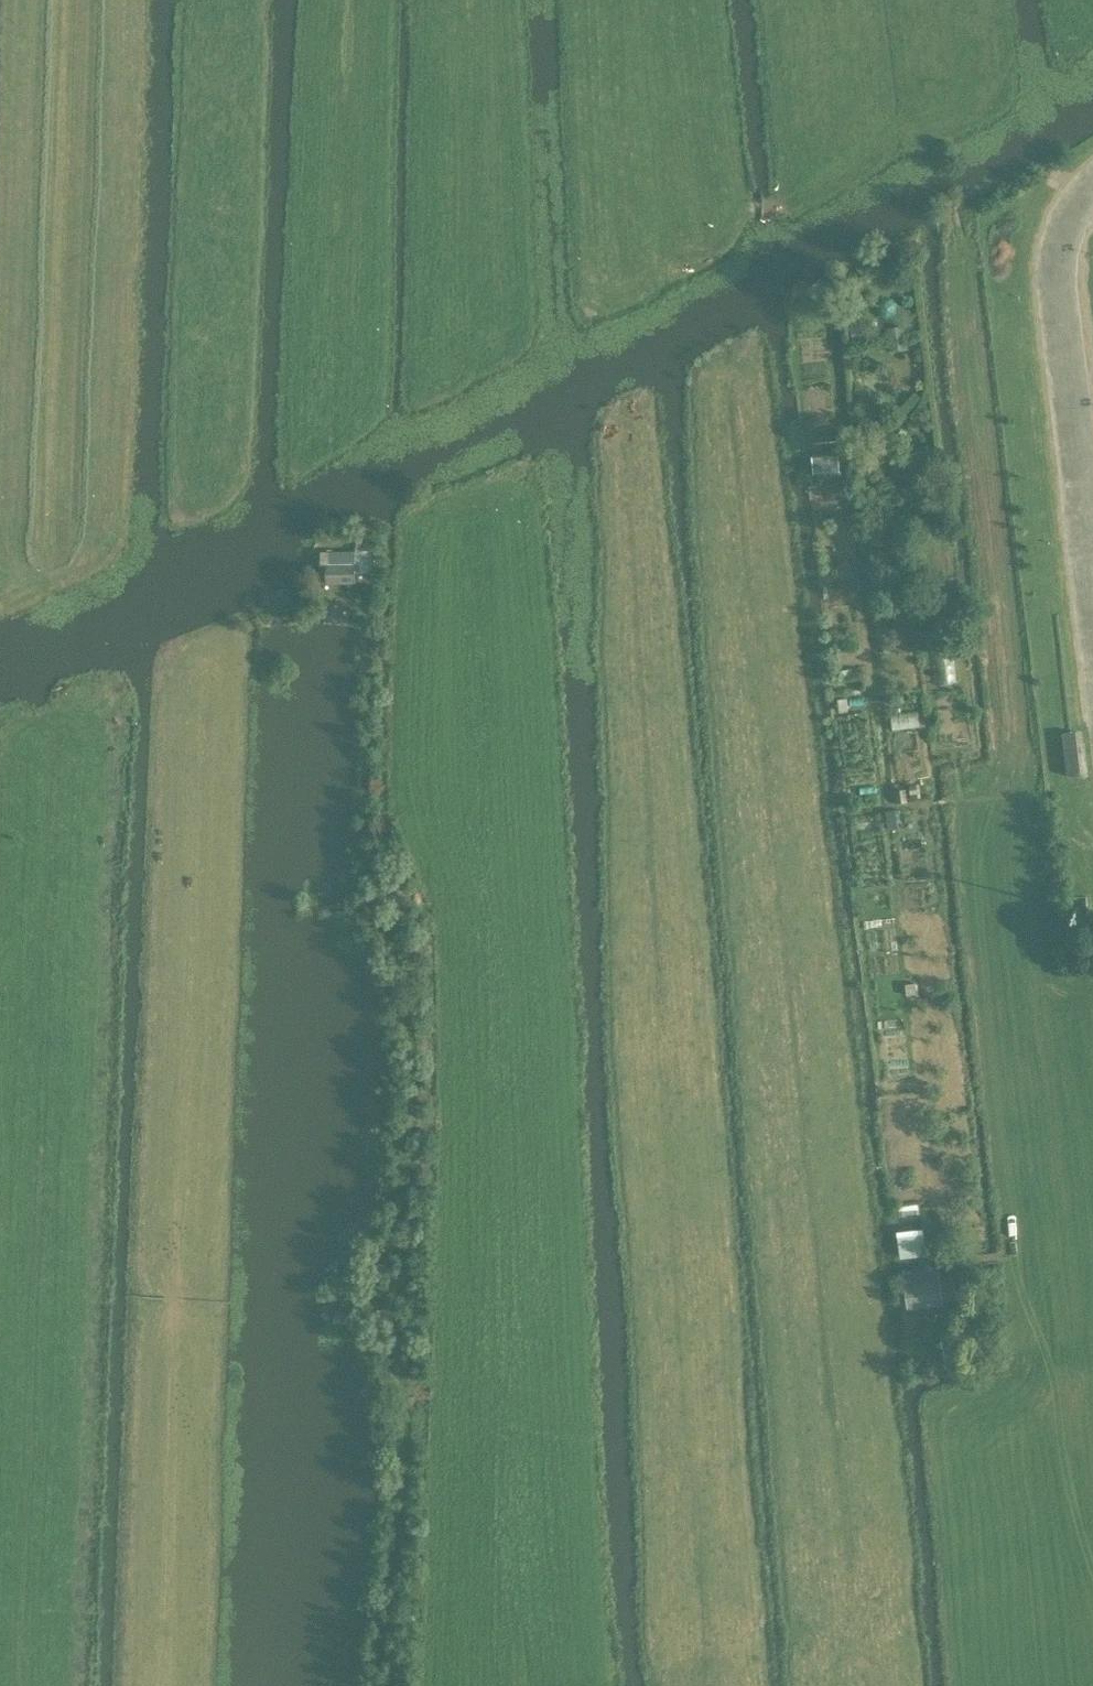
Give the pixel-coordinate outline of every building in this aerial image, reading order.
[(355,584),(355,553),(321,553),(321,566),(326,566),(326,583),(355,584)] [(1061,731),(1066,767),(1067,776),(1081,774),(1080,766),(1075,729),(1061,731)] [(917,1308),(942,1304),(942,1301),(956,1299),(954,1279),(939,1281),(939,1278),(914,1282),(917,1308)]
